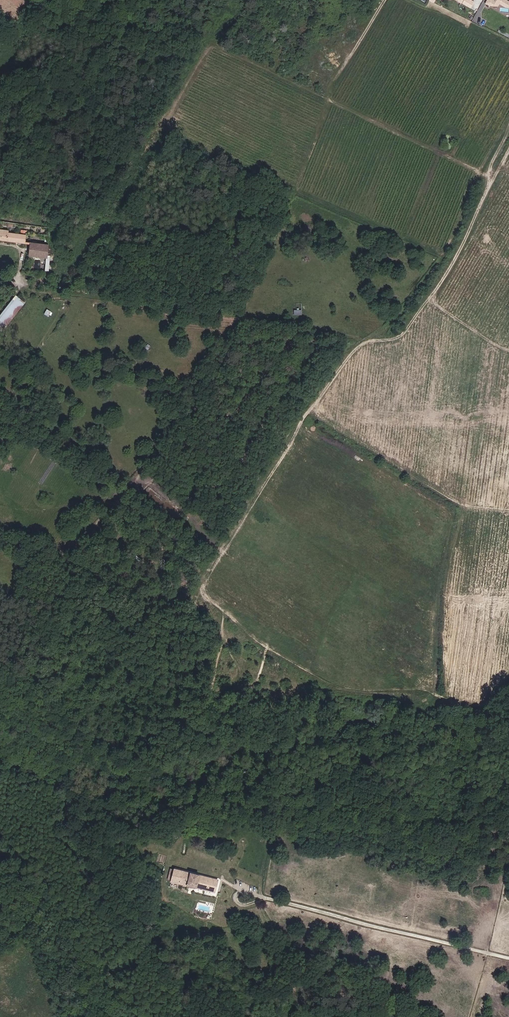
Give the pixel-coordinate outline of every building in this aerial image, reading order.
[(485,4),(488,6),(496,7),(498,4),(505,8),(508,8),(508,3),(504,0),(487,0),(485,4)] [(50,271),(52,256),(49,255),(51,227),(0,222),(0,240),(31,244),(29,271),(46,275),(46,273),(50,274),(50,271)] [(2,290),(1,290),(0,291),(0,302),(1,300),(4,302),(9,296),(8,295),(10,293),(4,288),(2,290)] [(1,330),(23,302),(17,298),(0,319),(0,329),(1,330)] [(213,893),(216,881),(171,869),(170,872),(173,873),(170,882),(213,893)]
